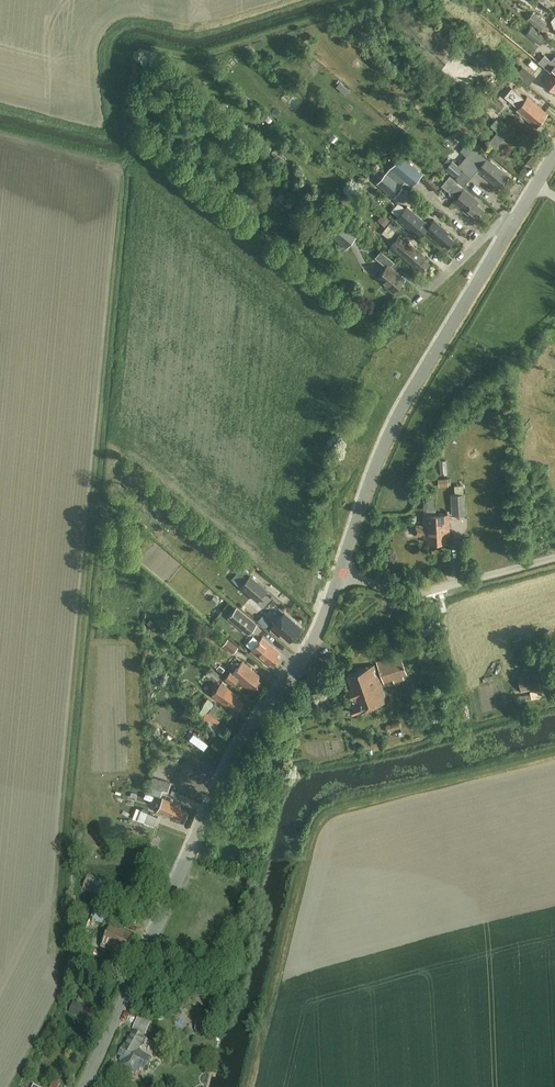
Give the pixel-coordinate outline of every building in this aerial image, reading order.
[(547,23),(540,18),(534,12),(528,19),(541,30),(544,26),(547,23)] [(543,41),(547,37),(533,26),(526,34),(540,45),(543,41)] [(473,57),(482,48),(472,40),(464,49),(473,57)] [(488,62),(492,58),(482,48),(473,57),(484,67),(488,62)] [(554,75),(554,56),(551,60),(544,55),(539,61),(554,75)] [(554,92),(554,75),(539,61),(550,71),(542,81),(554,92)] [(517,73),(529,84),(536,76),(523,65),(517,73)] [(345,81),(341,86),(347,92),(352,88),(345,81)] [(545,111),(527,96),(525,99),(511,88),(504,97),(517,108),(516,110),(534,125),(536,122),(538,124),(545,116),(543,114),(545,111)] [(283,96),(292,103),(298,96),(289,89),(283,96)] [(415,96),(410,91),(405,97),(410,101),(415,96)] [(498,147),(510,133),(496,122),(487,114),(482,119),(493,128),(490,132),(489,132),(486,135),(491,139),(490,141),(498,147)] [(457,126),(454,130),(461,136),(464,132),(457,126)] [(510,175),(479,149),(469,141),(465,145),(471,150),(459,165),(453,160),(447,167),(457,176),(461,172),(469,179),(477,169),(499,188),(510,175)] [(401,155),(390,167),(406,180),(412,186),(422,173),(401,155)] [(390,167),(386,173),(397,182),(401,186),(406,180),(390,167)] [(385,172),(376,183),(387,193),(392,188),(398,193),(402,187),(401,186),(397,182),(386,173),(385,172)] [(448,191),(455,183),(457,181),(449,175),(441,185),(448,191)] [(456,197),(454,201),(473,216),(475,214),(477,217),(483,209),(477,204),(478,202),(456,183),(449,191),(456,197)] [(396,218),(418,237),(429,224),(407,205),(396,218)] [(387,225),(393,218),(385,212),(379,218),(387,225)] [(336,218),(325,230),(347,248),(357,235),(336,218)] [(448,234),(449,232),(434,219),(424,230),(433,238),(433,240),(436,242),(438,242),(443,246),(445,244),(448,247),(454,239),(448,234)] [(400,227),(392,221),(388,225),(396,232),(400,227)] [(400,235),(391,245),(416,267),(418,265),(423,270),(429,263),(424,259),(425,257),(400,235)] [(386,285),(393,291),(404,278),(390,266),(395,261),(381,250),(375,256),(386,266),(378,276),(387,284),(386,285)] [(449,478),(439,479),(440,487),(450,486),(449,478)] [(428,543),(447,542),(446,539),(450,538),(448,514),(435,515),(435,499),(436,499),(435,492),(434,492),(434,489),(427,489),(427,492),(426,493),(427,515),(423,515),(424,527),(415,527),(415,537),(424,537),(424,540),(428,539),(428,543)] [(466,494),(452,494),(453,516),(467,515),(466,494)] [(208,554),(211,550),(210,548),(211,547),(207,544),(202,550),(208,554)] [(148,564),(155,570),(171,551),(164,545),(148,564)] [(239,571),(232,579),(240,586),(247,577),(245,575),(239,571)] [(240,586),(257,601),(267,589),(250,574),(247,577),(240,586)] [(257,623),(237,607),(228,618),(248,634),(257,623)] [(290,639),(301,627),(284,612),(273,624),(290,639)] [(151,617),(147,621),(160,634),(164,630),(151,617)] [(268,665),(271,662),(274,665),(276,662),(280,657),(277,655),(279,652),(262,637),(251,651),(268,665)] [(239,647),(229,639),(224,645),(234,653),(239,647)] [(547,652),(537,655),(539,663),(553,659),(550,651),(547,652)] [(403,675),(407,673),(401,658),(397,659),(396,655),(376,662),(385,685),(404,678),(403,675)] [(260,676),(243,661),(233,673),(231,671),(225,678),(233,684),(237,679),(249,689),(251,686),(254,689),(260,681),(258,679),(260,676)] [(353,713),(388,700),(374,664),(347,674),(352,687),(348,688),(354,703),(350,705),(353,713)] [(211,667),(205,674),(214,681),(220,674),(211,667)] [(522,692),(542,689),(539,674),(519,677),(522,692)] [(222,683),(213,695),(233,710),(234,707),(238,710),(243,702),(236,697),(238,695),(222,683)] [(189,684),(178,698),(184,702),(194,689),(189,684)] [(215,703),(208,711),(214,715),(220,707),(215,703)] [(187,708),(181,716),(186,720),(192,711),(187,708)] [(219,725),(209,718),(205,723),(215,731),(219,725)] [(388,732),(401,728),(400,727),(403,726),(401,721),(399,721),(386,725),(388,732)] [(214,754),(214,742),(203,742),(203,754),(214,754)] [(171,782),(153,776),(150,785),(152,786),(150,792),(160,796),(162,789),(168,791),(171,782)] [(162,797),(157,811),(179,821),(181,818),(184,819),(188,811),(180,807),(181,805),(162,797)] [(148,813),(144,822),(154,826),(158,817),(148,813)] [(89,875),(82,889),(113,905),(114,903),(120,891),(89,875)] [(71,904),(71,913),(81,913),(81,909),(75,909),(75,904),(71,904)] [(105,924),(111,910),(106,908),(104,912),(97,909),(92,919),(105,924)] [(124,960),(134,938),(111,927),(106,939),(103,937),(102,940),(98,938),(97,940),(93,938),(90,945),(124,960)] [(70,1013),(81,1018),(82,1014),(85,1008),(74,1004),(70,1013)] [(85,1008),(82,1014),(93,1018),(95,1013),(85,1008)] [(214,1011),(200,1010),(198,1030),(212,1031),(214,1011)] [(153,1024),(140,1019),(136,1030),(148,1035),(153,1024)] [(119,1057),(122,1059),(120,1061),(122,1063),(120,1066),(136,1075),(138,1072),(139,1072),(141,1070),(144,1071),(151,1058),(139,1051),(146,1039),(133,1031),(119,1057)]
